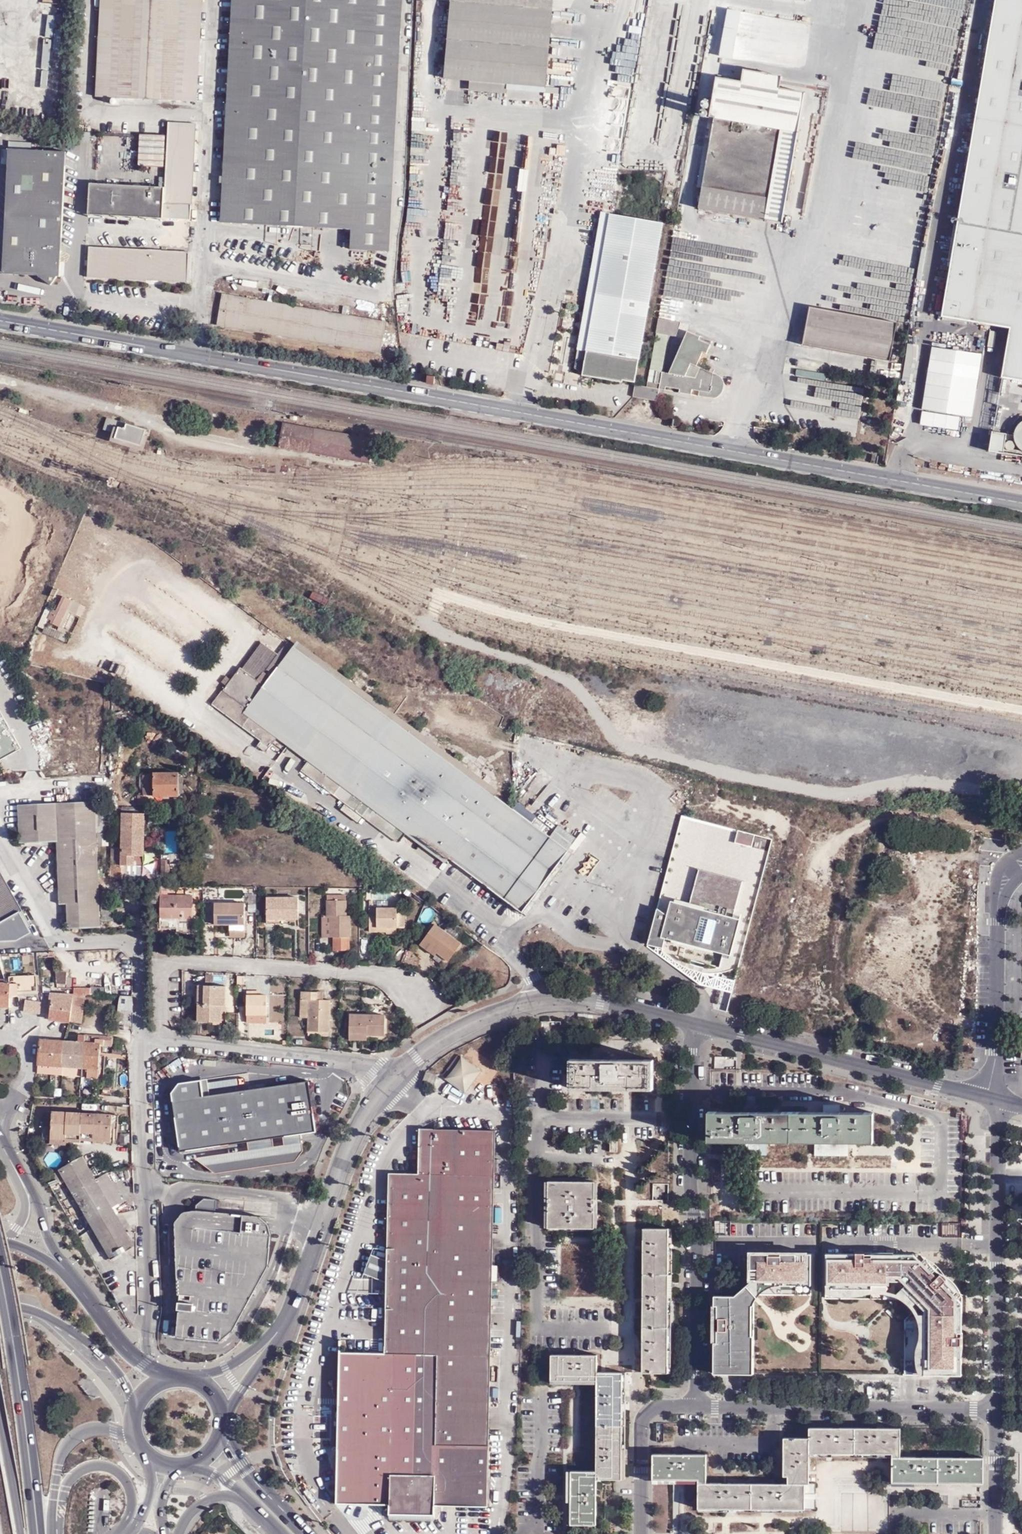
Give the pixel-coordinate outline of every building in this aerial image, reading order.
[(94,97),(120,98),(165,101),(193,102),(200,0),(100,0),(94,97)] [(230,10),(226,65),(222,134),(218,190),(215,225),(347,233),(346,252),(386,255),(402,0),(231,0),(230,10)] [(444,77),(471,79),(470,90),(508,92),(507,100),(538,102),(539,91),(544,92),(551,0),(450,0),(444,77)] [(942,317),(1010,329),(1001,378),(1021,382),(1021,0),(995,0),(942,317)] [(732,59),(740,11),(727,9),(719,57),(732,59)] [(749,12),(744,56),(748,56),(750,44),(765,45),(767,26),(769,27),(770,14),(749,12)] [(911,22),(910,34),(927,35),(927,32),(936,33),(937,24),(911,22)] [(883,35),(874,87),(918,95),(921,80),(901,76),(905,57),(886,53),(887,48),(897,50),(899,38),(883,35)] [(781,223),(804,92),(777,87),(779,76),(744,70),(741,82),(716,78),(709,117),(713,118),(697,209),(781,223)] [(920,115),(940,118),(942,102),(923,98),(920,115)] [(938,118),(867,108),(864,125),(936,135),(938,118)] [(808,168),(816,121),(803,118),(795,166),(808,168)] [(192,124),(165,123),(165,135),(161,188),(91,185),(91,192),(87,192),(86,215),(185,222),(192,124)] [(137,166),(160,167),(161,137),(140,136),(137,166)] [(6,139),(6,147),(30,148),(30,139),(6,139)] [(46,282),(54,273),(56,273),(65,150),(30,148),(6,147),(0,234),(0,272),(33,274),(46,282)] [(520,168),(519,190),(528,191),(529,168),(520,168)] [(574,368),(582,370),(581,376),(622,383),(622,380),(635,382),(663,223),(601,212),(574,368)] [(84,244),(82,274),(183,282),(185,251),(84,244)] [(821,269),(818,284),(888,297),(891,282),(821,269)] [(382,351),(387,319),(221,294),(216,326),(382,351)] [(896,321),(809,307),(803,345),(890,359),(896,321)] [(723,385),(722,381),(721,379),(719,377),(716,375),(695,366),(702,351),(707,353),(710,345),(697,340),(698,337),(686,332),(668,373),(661,372),(667,342),(670,336),(677,337),(679,322),(658,319),(647,387),(635,385),(632,398),(656,402),(659,389),(665,390),(666,387),(679,389),(679,392),(691,394),(692,389),(700,390),(699,395),(714,397),(718,396),(720,394),(722,391),(723,388),(723,385)] [(917,351),(917,344),(908,343),(907,351),(917,351)] [(984,356),(933,347),(923,410),(973,418),(984,356)] [(860,426),(864,386),(826,382),(827,372),(795,369),(793,392),(779,391),(776,417),(835,423),(835,424),(860,426)] [(137,447),(142,431),(103,419),(100,431),(113,435),(111,439),(137,447)] [(371,442),(280,425),(276,447),(367,464),(371,442)] [(1006,434),(992,432),(989,452),(1003,454),(1006,434)] [(57,627),(70,601),(62,596),(55,610),(52,608),(47,618),(51,620),(49,623),(57,627)] [(293,646),(287,641),(266,670),(272,674),(293,646)] [(550,838),(293,646),(272,674),(270,677),(264,686),(256,680),(240,667),(231,680),(226,687),(213,705),(261,740),(270,747),(280,734),(311,757),(301,770),(396,842),(407,828),(505,899),(550,838)] [(124,667),(113,662),(109,670),(121,676),(124,667)] [(263,671),(256,680),(264,686),(270,677),(263,671)] [(220,683),(226,687),(231,680),(225,676),(220,683)] [(20,749),(0,713),(0,760),(20,749)] [(266,752),(270,747),(261,740),(257,745),(266,752)] [(143,808),(153,808),(154,796),(179,795),(179,773),(154,773),(154,776),(144,776),(143,795),(137,796),(136,804),(143,804),(143,808)] [(97,927),(94,833),(93,809),(92,801),(78,802),(17,804),(18,842),(55,842),(55,846),(57,904),(65,904),(66,927),(97,927)] [(108,832),(108,808),(99,808),(99,832),(108,832)] [(143,814),(120,813),(119,848),(111,847),(110,866),(142,866),(143,814)] [(755,834),(738,830),(735,843),(752,847),(755,834)] [(568,853),(550,838),(505,899),(524,912),(534,899),(532,898),(557,864),(559,865),(568,853)] [(572,857),(568,853),(559,865),(534,899),(524,912),(528,915),(572,857)] [(169,857),(161,857),(161,876),(169,876),(169,857)] [(141,879),(142,866),(110,866),(110,879),(141,879)] [(747,881),(698,869),(689,904),(671,899),(668,910),(657,907),(647,944),(665,949),(668,940),(727,955),(721,975),(738,968),(751,920),(737,917),(747,881)] [(17,942),(32,934),(19,913),(0,877),(0,942),(17,942)] [(160,893),(160,882),(159,882),(152,882),(151,899),(158,899),(158,917),(167,917),(167,912),(181,912),(181,917),(190,917),(189,889),(184,889),(184,887),(177,887),(177,893),(160,893)] [(277,917),(277,920),(294,920),(294,895),(264,895),(263,916),(277,917)] [(322,912),(323,933),(326,933),(327,946),(345,945),(344,909),(340,909),(339,895),(319,895),(319,912),(322,912)] [(213,900),(213,921),(230,920),(230,932),(240,932),(241,901),(213,900)] [(379,922),(391,922),(397,922),(396,902),(362,904),(363,926),(380,926),(379,922)] [(120,921),(118,906),(100,907),(102,923),(120,921)] [(315,933),(323,933),(322,912),(319,912),(315,912),(315,933)] [(417,930),(433,942),(444,950),(456,932),(428,914),(417,930)] [(190,917),(181,917),(167,917),(158,917),(158,928),(174,928),(174,933),(190,933),(190,917)] [(430,946),(433,942),(417,930),(414,935),(430,946)] [(54,971),(54,984),(64,984),(65,971),(54,971)] [(211,972),(202,971),(202,981),(210,981),(211,972)] [(38,978),(11,978),(10,985),(0,984),(0,1008),(10,1009),(11,998),(38,999),(39,983),(39,978),(38,978)] [(193,1002),(195,1002),(201,1002),(203,982),(194,982),(193,1002)] [(201,1002),(195,1002),(195,1018),(220,1019),(221,983),(203,982),(201,1002)] [(92,988),(84,988),(83,995),(84,995),(84,994),(98,995),(98,986),(92,986),(92,988)] [(305,1013),(305,1026),(324,1027),(325,995),(318,995),(312,996),(312,986),(296,986),(296,995),(297,995),(306,995),(305,1013)] [(259,989),(245,988),(244,1021),(263,1022),(266,994),(259,994),(259,989)] [(70,1006),(70,995),(52,994),(51,1018),(68,1020),(70,1006)] [(70,995),(70,1006),(82,1006),(82,995),(71,995),(70,995)] [(296,1013),(305,1013),(306,995),(297,995),(296,1013)] [(134,996),(122,996),(119,1012),(134,1012),(134,996)] [(42,1003),(27,1002),(26,1013),(41,1015),(42,1003)] [(70,1006),(68,1020),(81,1022),(82,1006),(70,1006)] [(382,1011),(346,1010),(345,1037),(364,1038),(364,1032),(382,1032),(382,1011)] [(324,1034),(324,1027),(305,1026),(305,1033),(324,1034)] [(82,1066),(82,1076),(95,1077),(98,1077),(100,1045),(112,1046),(113,1036),(79,1034),(78,1042),(83,1043),(82,1066)] [(64,1064),(64,1041),(41,1039),(40,1063),(64,1064)] [(78,1042),(64,1041),(64,1064),(82,1066),(83,1043),(78,1042)] [(466,1093),(483,1070),(459,1054),(443,1077),(466,1093)] [(737,1067),(737,1056),(717,1057),(717,1067),(737,1067)] [(613,1060),(569,1060),(569,1088),(652,1088),(652,1060),(613,1060)] [(63,1075),(64,1064),(40,1063),(40,1073),(63,1075)] [(64,1064),(63,1075),(82,1076),(82,1066),(64,1064)] [(210,1096),(206,1079),(179,1084),(170,1094),(179,1152),(247,1143),(247,1147),(248,1150),(194,1158),(215,1174),(294,1162),(303,1151),(301,1139),(301,1135),(315,1132),(307,1082),(210,1096)] [(752,1110),(708,1110),(708,1142),(795,1142),(796,1110),(752,1110)] [(836,1110),(796,1110),(795,1142),(876,1142),(876,1110),(836,1110)] [(119,1116),(45,1112),(43,1136),(67,1136),(67,1139),(93,1140),(94,1136),(112,1137),(113,1129),(119,1130),(119,1116)] [(495,1220),(497,1131),(421,1129),(420,1173),(391,1173),(387,1353),(341,1353),(340,1404),(332,1412),(331,1446),(338,1454),(337,1506),(391,1507),(391,1522),(437,1524),(437,1508),(489,1511),(492,1390),(495,1220)] [(134,1245),(133,1243),(114,1207),(124,1202),(107,1172),(96,1177),(84,1155),(61,1169),(112,1258),(133,1246),(134,1245)] [(591,1182),(545,1182),(545,1229),(591,1229),(591,1205),(591,1182)] [(655,1183),(655,1199),(668,1199),(669,1183),(655,1183)] [(191,1225),(193,1207),(180,1210),(172,1220),(174,1292),(177,1292),(178,1292),(182,1244),(175,1244),(177,1224),(191,1225)] [(190,1301),(177,1299),(175,1299),(174,1307),(176,1308),(190,1309),(189,1324),(231,1328),(266,1264),(268,1232),(266,1222),(257,1214),(193,1207),(191,1225),(177,1224),(175,1244),(182,1244),(178,1292),(191,1293),(190,1301)] [(944,1223),(944,1235),(962,1235),(962,1223),(944,1223)] [(670,1229),(642,1230),(642,1272),(670,1272),(670,1248),(670,1229)] [(718,1325),(717,1371),(754,1370),(754,1303),(759,1294),(812,1294),(812,1251),(777,1251),(753,1251),(752,1283),(739,1295),(719,1296),(718,1325)] [(864,1255),(826,1255),(826,1299),(900,1301),(913,1313),(905,1321),(904,1376),(961,1377),(961,1337),(962,1299),(943,1279),(921,1256),(864,1255)] [(670,1272),(642,1272),(642,1325),(670,1324),(670,1298),(670,1272)] [(178,1292),(177,1292),(177,1299),(190,1301),(191,1293),(178,1292)] [(190,1309),(176,1308),(173,1335),(217,1339),(230,1328),(231,1328),(189,1324),(190,1309)] [(670,1324),(642,1325),(642,1372),(670,1372),(670,1347),(670,1324)] [(595,1354),(551,1353),(550,1383),(575,1383),(595,1383),(595,1372),(595,1354)] [(622,1372),(595,1372),(595,1383),(596,1424),(622,1424),(622,1398),(622,1372)] [(622,1424),(596,1424),(597,1470),(597,1479),(624,1478),(623,1447),(622,1424)] [(812,1427),(812,1438),(812,1452),(857,1453),(857,1427),(831,1427),(812,1427)] [(879,1427),(857,1427),(857,1453),(893,1454),(902,1454),(902,1427),(879,1427)] [(790,1475),(790,1482),(812,1482),(812,1452),(812,1438),(784,1438),(784,1457),(784,1475),(790,1475)] [(708,1453),(654,1453),(654,1482),(681,1482),(700,1481),(708,1481),(708,1453)] [(902,1454),(893,1454),(893,1479),(939,1480),(939,1455),(917,1454),(902,1454)] [(985,1456),(939,1455),(939,1480),(960,1481),(985,1481),(985,1456)] [(567,1496),(567,1523),(597,1523),(597,1479),(597,1470),(568,1470),(567,1496)] [(752,1481),(700,1481),(700,1512),(731,1512),(752,1513),(752,1481)] [(752,1481),(752,1513),(773,1513),(806,1513),(806,1508),(811,1508),(812,1482),(790,1482),(752,1481)]
